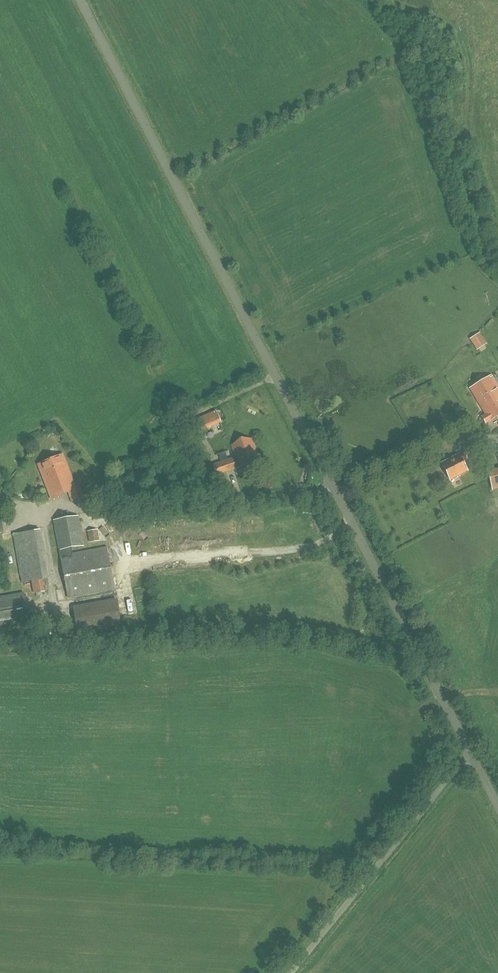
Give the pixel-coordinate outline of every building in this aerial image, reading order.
[(473,335),(480,347),(491,340),(483,328),(473,335)] [(482,416),(486,423),(497,415),(497,386),(491,375),(470,388),(486,414),(482,416)] [(198,419),(203,430),(221,422),(216,411),(198,419)] [(252,439),(233,445),(237,457),(213,465),(216,474),(259,461),(252,439)] [(468,471),(465,464),(473,459),(470,453),(468,455),(466,451),(442,463),(450,480),(468,471)] [(62,454),(45,461),(60,495),(68,492),(72,500),(84,496),(80,485),(75,487),(62,454)] [(60,495),(45,461),(38,464),(52,499),(60,495)] [(114,589),(107,547),(73,553),(72,548),(83,546),(78,516),(54,520),(68,597),(114,589)] [(88,531),(90,542),(99,540),(97,529),(88,531)] [(43,579),(32,581),(34,593),(45,591),(43,579)] [(30,624),(24,592),(0,596),(0,629),(30,624)] [(74,606),(78,632),(121,625),(117,599),(74,606)]
